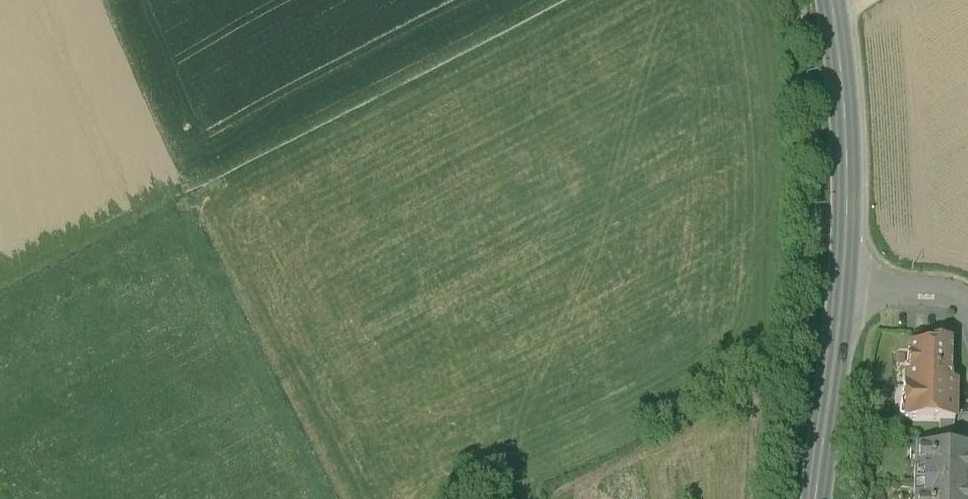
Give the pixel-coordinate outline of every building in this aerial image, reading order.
[(900,347),(900,427),(957,427),(957,347),(900,347)] [(916,450),(915,498),(967,498),(967,450),(916,450)]
